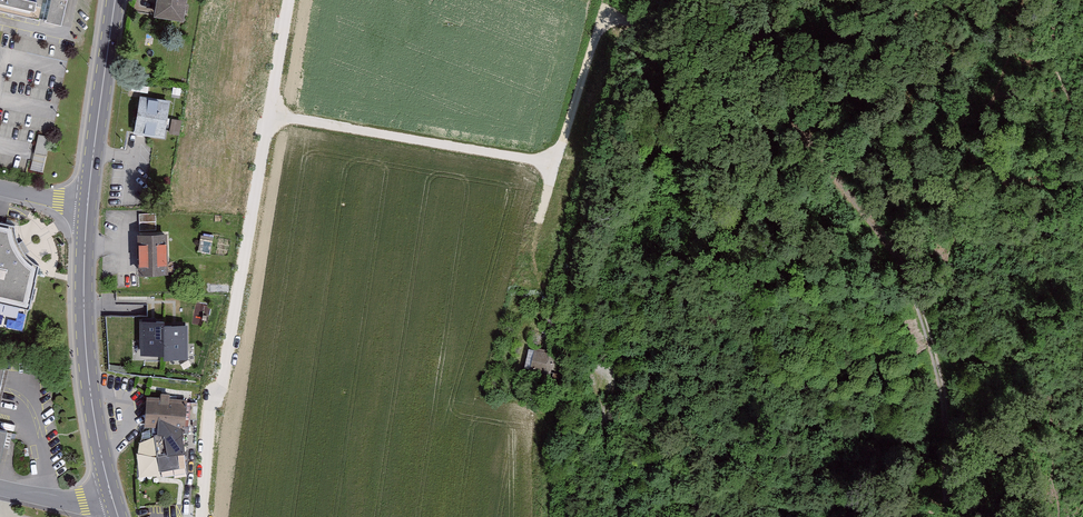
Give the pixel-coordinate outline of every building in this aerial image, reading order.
[(60,25),(66,0),(0,0),(0,11),(60,25)] [(154,14),(184,19),(187,0),(156,0),(154,14)] [(140,94),(134,132),(165,136),(171,99),(140,94)] [(172,117),(169,133),(179,134),(182,119),(172,117)] [(39,134),(31,169),(43,171),(51,136),(39,134)] [(140,213),(140,231),(156,231),(156,212),(140,213)] [(0,222),(0,302),(29,309),(39,266),(34,263),(28,257),(22,251),(18,243),(14,231),(14,226),(0,222)] [(140,231),(138,231),(139,272),(167,271),(167,231),(156,231),(140,231)] [(584,298),(568,293),(566,301),(567,301),(565,311),(580,315),(584,298)] [(140,352),(165,352),(165,322),(165,318),(140,318),(140,352)] [(562,323),(548,319),(544,333),(557,337),(562,323)] [(165,357),(188,357),(188,322),(165,322),(165,352),(165,357)] [(555,357),(535,352),(530,371),(550,376),(555,357)] [(187,398),(147,395),(144,425),(158,426),(158,433),(164,433),(167,454),(186,451),(183,428),(185,428),(187,398)] [(1,464),(9,430),(0,427),(0,463),(1,464)]
